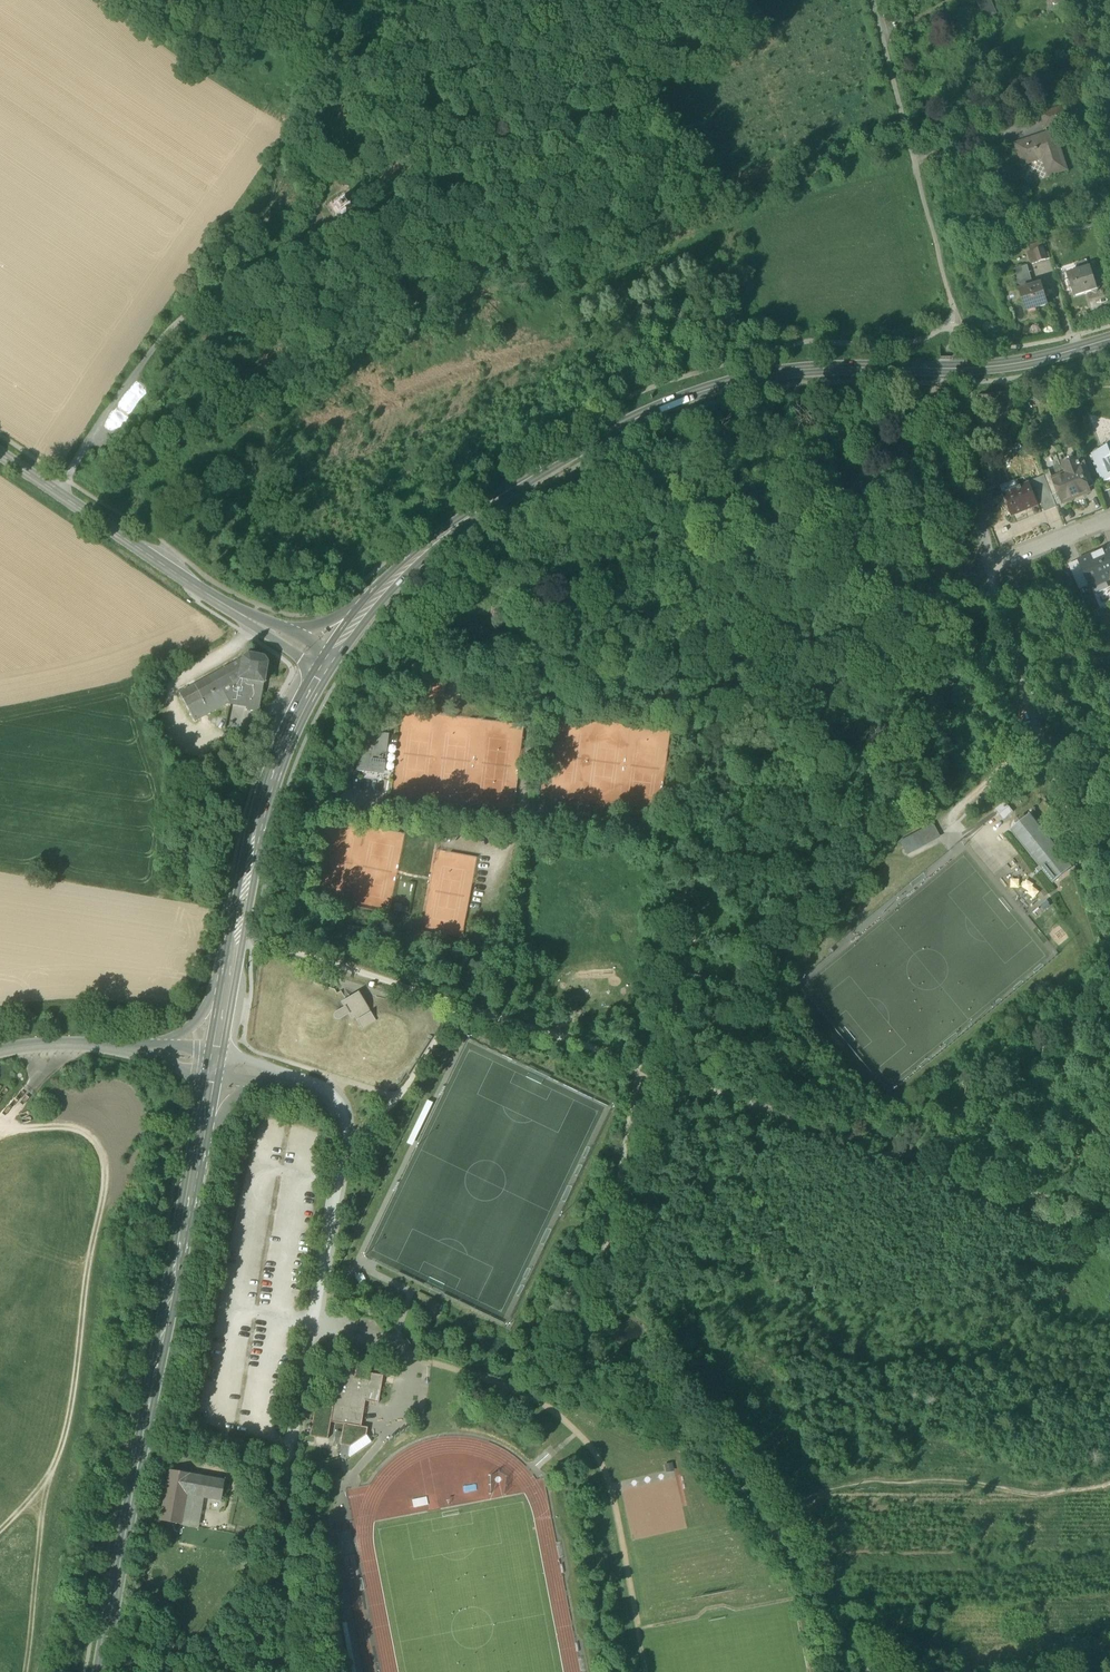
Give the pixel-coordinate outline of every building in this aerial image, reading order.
[(985,21),(998,15),(992,0),(976,0),(985,21)] [(490,72),(499,83),(505,79),(497,67),(490,72)] [(1041,115),(1046,128),(1066,121),(1062,107),(1041,115)] [(1046,170),(1048,176),(1068,169),(1054,132),(1038,138),(1037,137),(1016,144),(1023,166),(1042,159),(1046,158),(1050,169),(1046,170)] [(331,209),(340,223),(355,214),(346,200),(331,209)] [(1038,262),(1047,259),(1046,254),(1043,247),(1034,250),(1038,262)] [(1032,264),(1038,262),(1034,250),(1028,252),(1032,264)] [(1013,269),(1015,276),(1029,272),(1027,265),(1013,269)] [(1069,278),(1075,297),(1092,291),(1096,293),(1099,286),(1096,283),(1091,267),(1080,270),(1081,274),(1069,278)] [(1015,276),(1019,290),(1033,285),(1029,272),(1015,276)] [(1019,290),(1027,315),(1037,312),(1036,309),(1048,305),(1042,283),(1033,285),(1019,290)] [(1101,449),(1099,448),(1097,448),(1095,449),(1094,451),(1093,453),(1090,454),(1093,464),(1094,464),(1097,473),(1100,472),(1103,482),(1109,479),(1109,446),(1101,449)] [(1058,492),(1062,503),(1074,498),(1073,496),(1089,489),(1088,487),(1079,465),(1077,459),(1063,464),(1066,472),(1052,478),(1053,478),(1058,492)] [(1079,465),(1088,487),(1094,485),(1085,462),(1079,465)] [(1053,478),(1052,478),(1049,469),(1043,472),(1044,475),(1047,480),(1053,478)] [(1032,479),(1038,496),(1051,491),(1047,480),(1044,475),(1032,479)] [(1047,480),(1051,491),(1052,495),(1058,492),(1053,478),(1047,480)] [(1018,488),(1018,486),(1015,480),(1000,486),(1003,494),(1018,488)] [(1003,494),(1011,514),(1023,509),(1024,510),(1038,505),(1034,493),(1029,482),(1018,486),(1018,488),(1003,494)] [(1056,505),(1052,495),(1051,491),(1038,496),(1044,511),(1057,506),(1056,505)] [(1056,505),(1062,503),(1058,492),(1052,495),(1056,505)] [(997,505),(985,510),(988,528),(1004,522),(997,505)] [(1090,585),(1106,578),(1108,581),(1109,580),(1108,580),(1109,579),(1109,553),(1108,549),(1097,554),(1096,551),(1079,559),(1090,585)] [(1080,589),(1090,585),(1079,559),(1069,563),(1080,589)] [(425,620),(429,628),(453,617),(448,608),(425,620)] [(471,634),(473,639),(483,634),(474,615),(470,617),(467,610),(454,616),(464,638),(471,634)] [(240,679),(264,683),(268,663),(262,657),(249,655),(244,657),(240,679)] [(180,693),(188,708),(240,679),(244,657),(180,693)] [(258,707),(260,708),(264,683),(240,679),(188,708),(195,722),(230,702),(247,705),(246,710),(257,712),(258,707)] [(362,768),(376,771),(379,754),(382,754),(384,739),(386,740),(387,733),(359,729),(353,767),(362,768)] [(389,781),(395,741),(386,740),(384,739),(382,754),(379,754),(376,771),(362,768),(360,777),(389,781)] [(342,771),(348,772),(351,760),(346,758),(342,771)] [(1006,802),(996,810),(1004,820),(1014,812),(1006,802)] [(1044,870),(1054,883),(1072,869),(1030,816),(1012,830),(1041,867),(1044,870)] [(900,842),(906,853),(931,840),(931,839),(937,836),(931,826),(900,842)] [(342,931),(359,935),(360,928),(344,924),(342,931)] [(336,1021),(337,1022),(339,1022),(342,1021),(342,1019),(349,1016),(352,1020),(355,1019),(368,1012),(359,995),(343,1005),(346,1010),(336,1016),(335,1018),(336,1021)] [(355,1019),(358,1025),(372,1018),(368,1012),(355,1019)] [(310,1436),(328,1439),(331,1422),(344,1424),(341,1445),(350,1446),(367,1435),(368,1428),(361,1426),(366,1401),(379,1403),(383,1376),(370,1373),(373,1357),(359,1354),(356,1371),(339,1368),(333,1407),(316,1404),(310,1436)] [(316,1462),(303,1459),(301,1465),(314,1468),(316,1462)] [(188,1497),(223,1504),(227,1482),(171,1472),(167,1493),(188,1497)] [(162,1523),(182,1527),(188,1497),(167,1493),(162,1523)]
